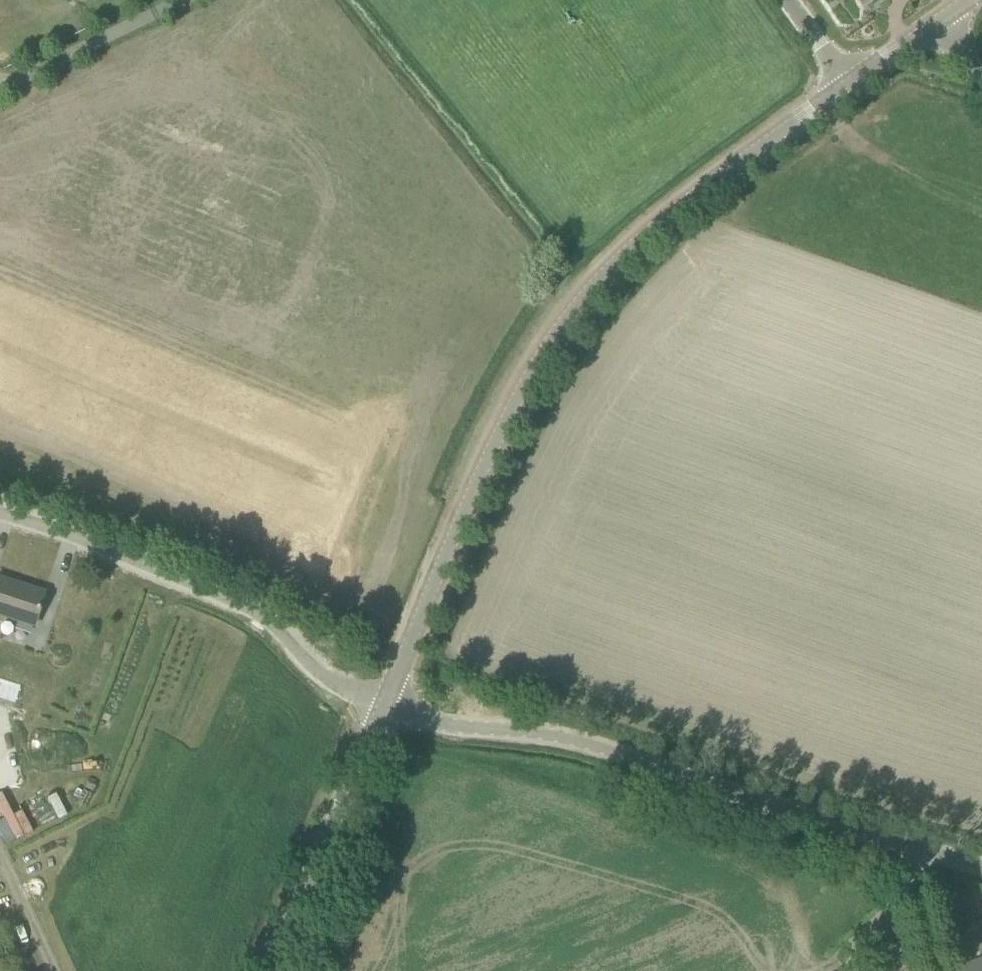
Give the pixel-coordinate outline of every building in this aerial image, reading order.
[(4,621),(6,616),(35,625),(45,593),(0,578),(0,620),(4,621)] [(951,970),(981,970),(981,958),(951,970)]
